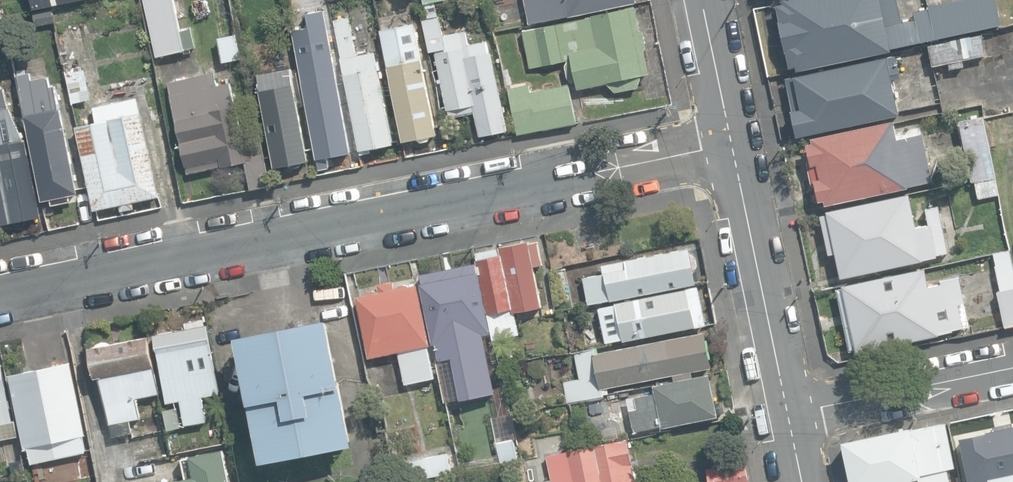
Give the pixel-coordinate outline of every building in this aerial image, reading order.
[(86,0),(31,0),(33,10),(86,0)] [(159,56),(197,47),(192,26),(182,28),(175,0),(146,0),(159,56)] [(529,20),(630,0),(525,0),(529,20)] [(798,71),(892,50),(891,47),(1002,23),(997,0),(945,0),(912,7),(915,19),(901,22),(896,0),(783,0),(783,3),(776,4),(790,67),(797,65),(798,71)] [(609,83),(616,91),(637,86),(643,75),(649,74),(645,49),(647,48),(644,32),(640,30),(634,3),(522,27),(529,65),(567,58),(571,79),(579,88),(609,83)] [(482,138),(509,132),(491,52),(488,52),(485,40),(469,43),(467,30),(444,35),(440,16),(436,17),(434,6),(422,9),(431,53),(435,52),(449,116),(476,110),(482,138)] [(36,26),(53,23),(51,10),(34,13),(36,26)] [(341,58),(361,154),(372,152),(371,148),(394,143),(375,52),(357,56),(357,55),(358,55),(350,17),(334,20),(342,58),(341,58)] [(379,31),(401,142),(437,136),(415,24),(379,31)] [(222,63),(243,59),(238,34),(217,38),(222,63)] [(948,63),(949,69),(965,65),(964,60),(988,55),(983,34),(928,45),(933,66),(948,63)] [(341,158),(343,157),(345,155),(346,154),(350,153),(332,57),(312,48),(297,51),(319,166),(328,165),(326,158),(329,157),(331,158),(333,159),(336,159),(338,159),(341,158)] [(792,111),(797,136),(899,114),(890,74),(900,72),(896,55),(787,79),(794,111),(792,111)] [(73,103),(91,99),(85,69),(67,73),(73,103)] [(289,165),(292,169),(302,167),(303,162),(309,161),(291,69),(258,75),(276,167),(289,165)] [(52,199),(54,205),(72,201),(71,195),(79,193),(61,107),(60,107),(56,85),(52,86),(50,75),(33,79),(32,72),(18,75),(19,76),(44,201),(52,199)] [(217,85),(214,72),(168,82),(187,174),(245,162),(250,189),(270,185),(257,126),(241,130),(236,105),(234,106),(229,82),(217,85)] [(507,85),(517,133),(576,120),(568,81),(532,89),(530,81),(507,85)] [(0,89),(0,167),(12,222),(41,216),(25,140),(8,107),(4,88),(0,89)] [(132,202),(160,196),(136,95),(92,106),(96,123),(76,128),(95,211),(119,205),(121,213),(134,210),(132,202)] [(959,120),(972,183),(995,178),(982,115),(959,120)] [(825,200),(826,204),(924,184),(923,182),(932,180),(922,133),(898,138),(894,121),(812,138),(813,143),(806,144),(811,167),(810,167),(813,181),(815,180),(820,201),(825,200)] [(0,167),(0,224),(12,222),(0,167)] [(972,183),(974,199),(998,195),(995,178),(972,183)] [(836,255),(841,278),(938,258),(937,255),(949,252),(939,205),(926,208),(929,224),(917,227),(910,193),(827,210),(827,214),(821,215),(829,257),(836,255)] [(477,252),(494,340),(518,335),(514,312),(542,306),(535,265),(543,263),(539,240),(531,241),(531,243),(477,252)] [(689,254),(689,249),(602,265),(603,273),(583,277),(588,304),(696,285),(694,269),(697,264),(696,256),(689,254)] [(1005,327),(1012,325),(1012,268),(1009,249),(993,253),(1002,292),(997,293),(1005,327)] [(456,341),(462,373),(481,369),(475,336),(492,333),(479,262),(420,273),(434,345),(456,341)] [(859,353),(859,354),(954,335),(954,332),(966,330),(962,307),(968,306),(962,279),(942,283),(943,287),(931,289),(928,272),(845,288),(845,291),(840,292),(853,354),(859,353)] [(398,351),(405,384),(435,378),(429,345),(431,345),(418,284),(410,285),(406,284),(402,285),(395,288),(394,281),(378,284),(379,292),(375,290),(368,292),(364,295),(357,297),(370,357),(398,351)] [(599,305),(607,343),(706,324),(699,286),(599,305)] [(203,397),(225,392),(208,316),(183,322),(185,329),(155,335),(171,404),(163,406),(168,429),(208,419),(203,397)] [(240,336),(263,461),(355,444),(332,319),(240,336)] [(565,382),(569,403),(609,395),(607,388),(673,375),(674,380),(692,376),(691,371),(711,367),(704,332),(594,353),(593,348),(577,351),(582,379),(565,382)] [(101,377),(110,424),(142,418),(138,398),(160,393),(149,336),(90,347),(96,378),(101,377)] [(498,348),(502,365),(515,362),(511,344),(498,348)] [(18,437),(15,420),(12,420),(3,364),(1,364),(0,359),(0,440),(18,437)] [(30,446),(36,465),(87,453),(86,434),(71,362),(10,375),(26,447),(30,446)] [(630,409),(633,429),(661,424),(662,427),(718,416),(717,414),(725,412),(723,401),(715,402),(710,374),(654,384),(656,393),(636,397),(638,407),(630,409)] [(441,385),(445,402),(461,398),(457,382),(441,385)] [(607,417),(609,430),(624,428),(622,415),(607,417)] [(945,423),(912,430),(911,426),(842,441),(851,481),(894,481),(893,481),(916,476),(918,481),(949,481),(947,468),(954,467),(945,423)] [(553,481),(636,481),(632,462),(627,438),(547,455),(553,481)] [(498,442),(501,460),(518,457),(515,439),(498,442)] [(225,449),(187,458),(190,474),(158,481),(233,481),(225,449)] [(403,462),(407,481),(451,472),(447,453),(403,462)] [(710,481),(749,481),(745,460),(706,467),(710,481)] [(12,463),(14,477),(25,475),(22,461),(12,463)] [(461,481),(478,481),(476,473),(460,476),(461,481)]
